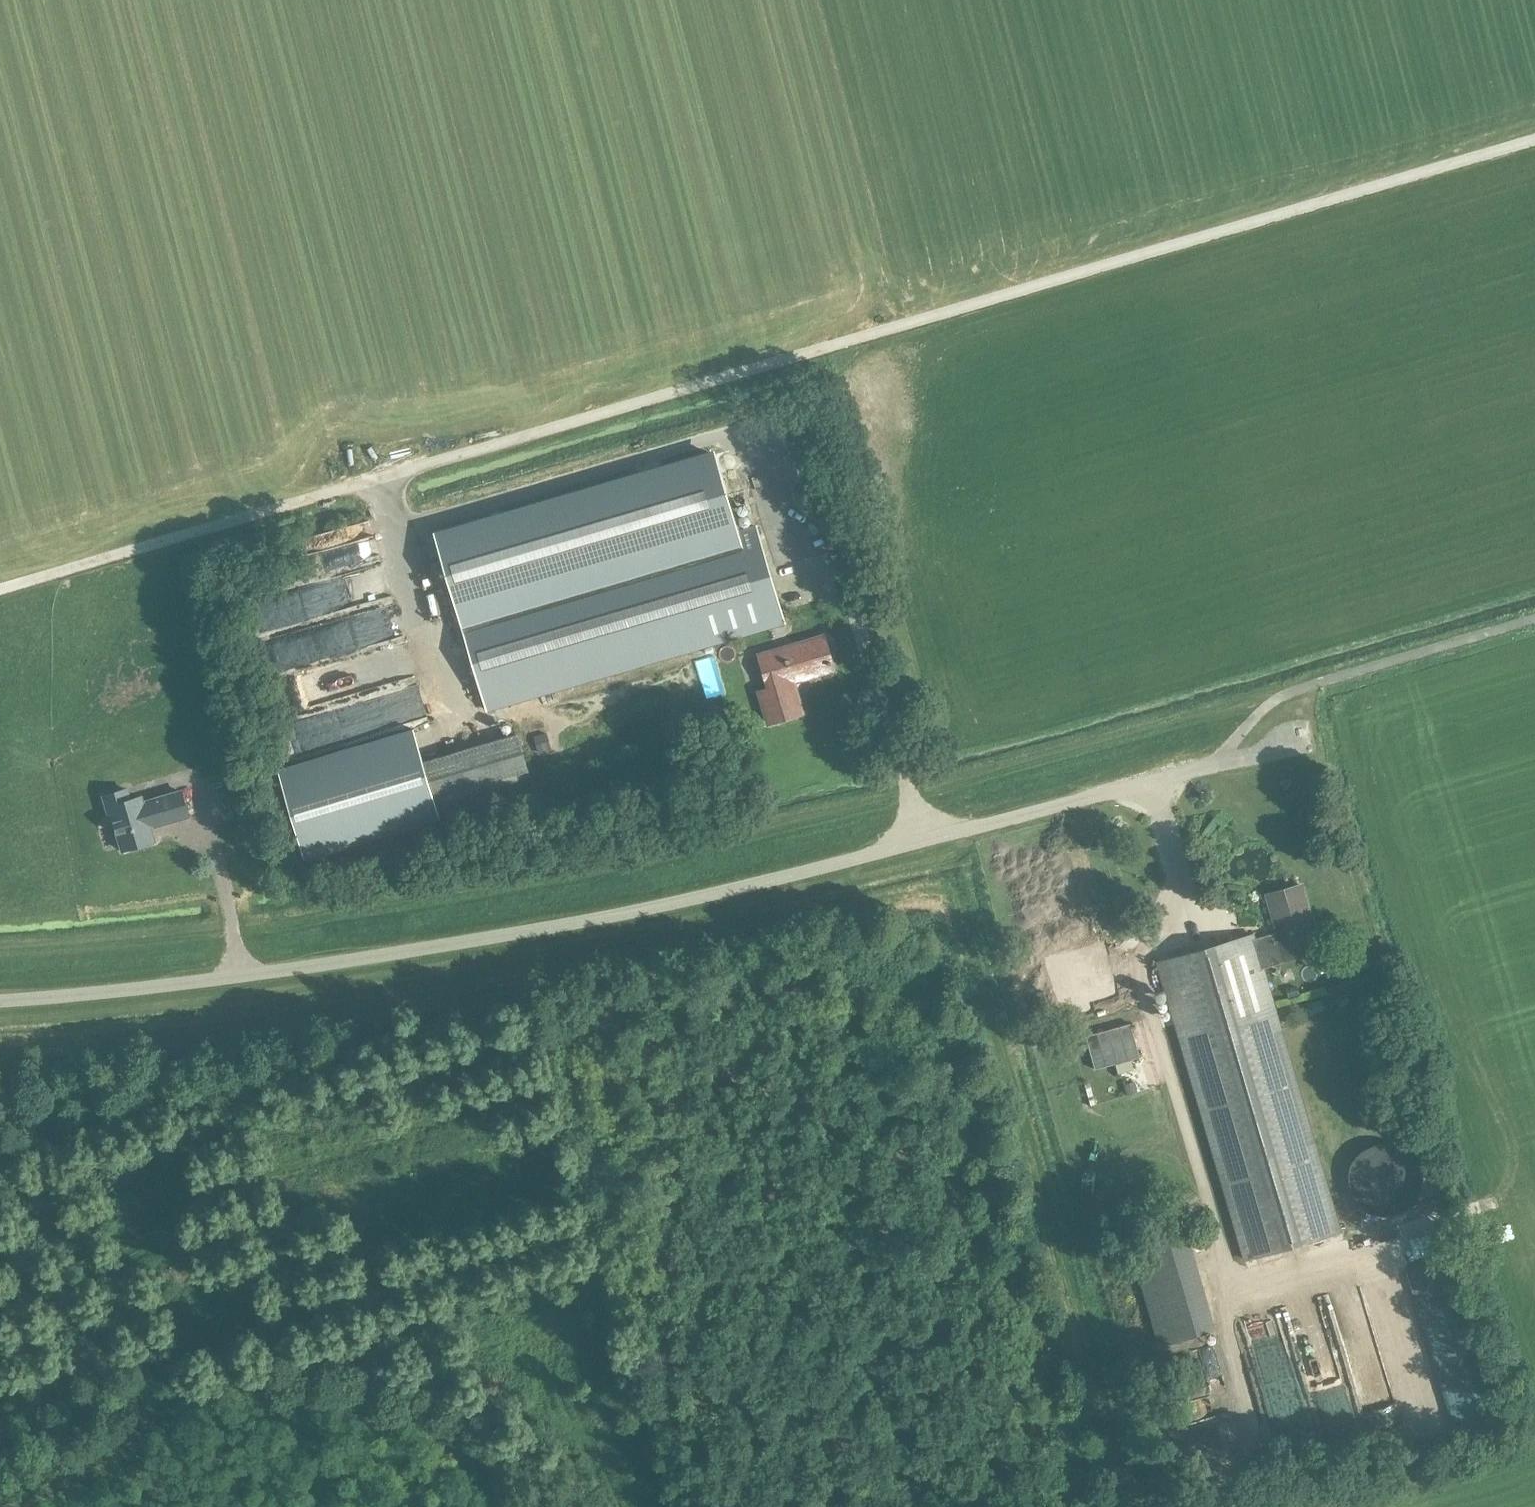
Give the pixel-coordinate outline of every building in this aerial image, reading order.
[(452,521),(434,526),(459,613),(567,581),(740,530),(715,444),(611,474),(452,521)] [(740,530),(567,581),(459,613),(488,710),(783,623),(755,526),(740,530)] [(324,571),(387,552),(381,533),(318,552),(324,571)] [(296,585),(304,612),(350,598),(341,571),(296,585)] [(294,622),(290,592),(250,597),(254,627),(294,622)] [(413,633),(402,603),(394,603),(329,628),(323,628),(315,605),(316,633),(302,633),(263,648),(263,652),(273,677),(282,677),(296,672),(304,671),(325,664),(331,663),(364,651),(365,651),(413,633)] [(833,670),(823,636),(759,655),(769,689),(759,692),(768,723),(803,713),(794,682),(833,670)] [(420,663),(415,648),(340,670),(346,690),(399,674),(397,670),(420,663)] [(413,731),(280,771),(306,859),(440,819),(439,818),(423,762),(413,731)] [(182,791),(143,802),(142,796),(130,800),(127,789),(104,795),(112,825),(115,824),(123,850),(154,840),(150,826),(161,822),(161,823),(188,815),(182,791)] [(1286,959),(1320,949),(1301,885),(1267,895),(1277,932),(1255,938),(1263,968),(1286,961),(1286,959)] [(1255,938),(1254,935),(1157,963),(1243,1259),(1340,1230),(1263,968),(1255,938)] [(1095,1069),(1139,1057),(1130,1024),(1086,1036),(1095,1069)] [(1141,1240),(1155,1340),(1183,1336),(1181,1326),(1199,1324),(1186,1234),(1141,1240)] [(1298,1342),(1321,1435),(1346,1428),(1323,1336),(1298,1342)] [(1186,1351),(1194,1399),(1226,1393),(1219,1346),(1186,1351)] [(1378,1362),(1353,1368),(1365,1418),(1390,1411),(1378,1362)]
